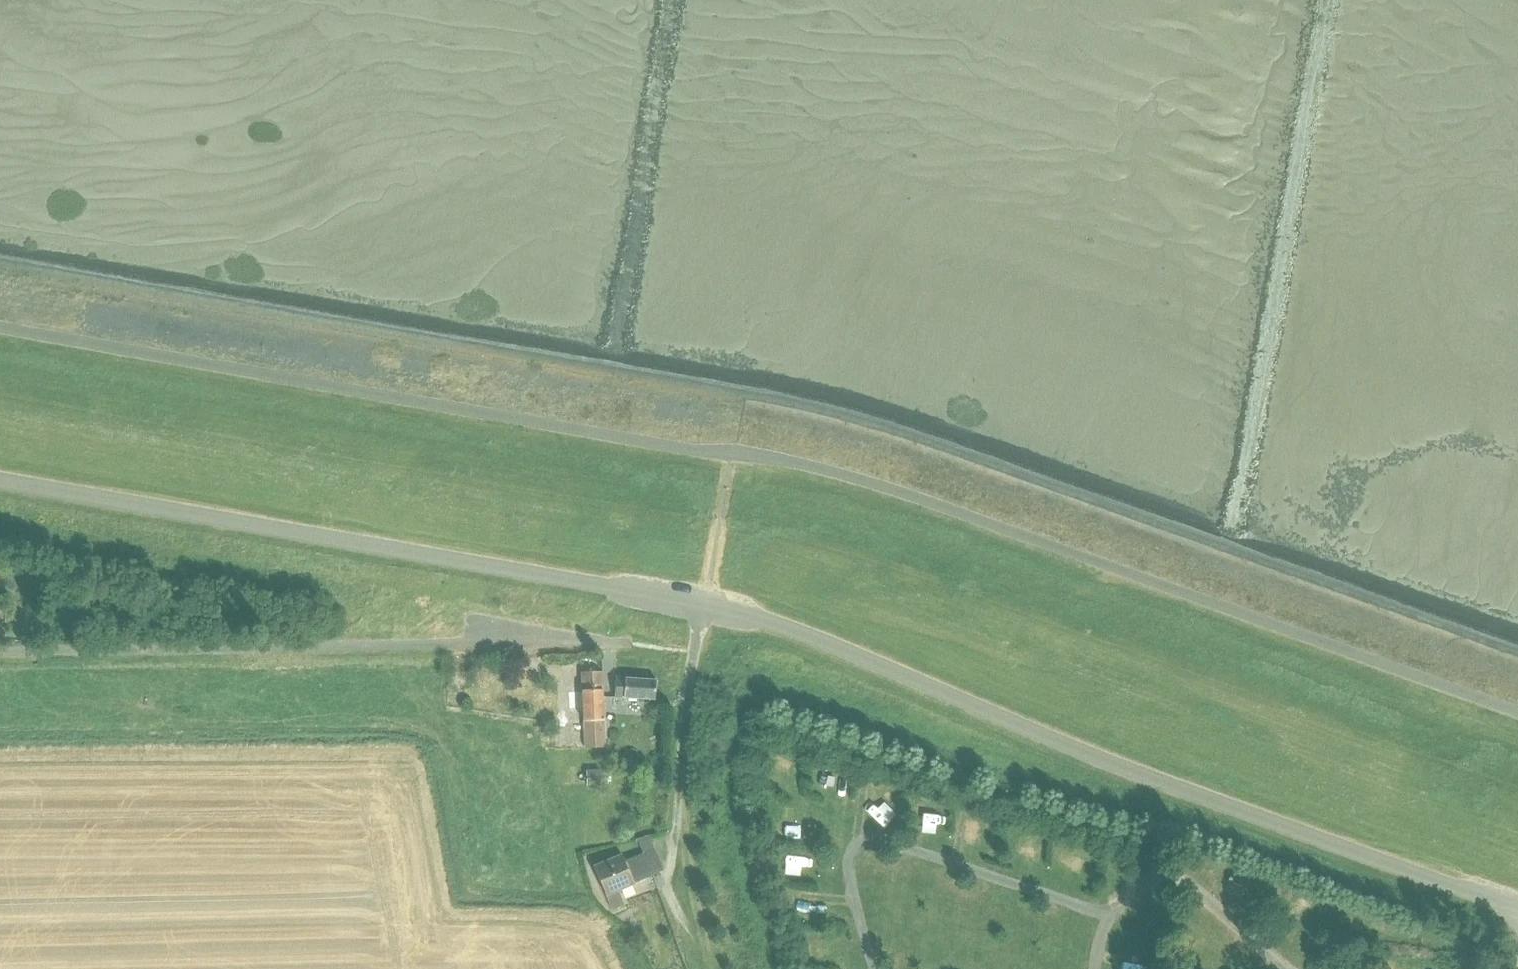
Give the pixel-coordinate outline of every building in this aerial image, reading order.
[(601,672),(581,672),(582,688),(583,708),(585,748),(604,747),(603,720),(601,672)] [(654,700),(655,680),(615,677),(614,697),(654,700)] [(576,707),(576,687),(561,688),(561,707),(576,707)] [(606,770),(585,771),(585,785),(607,784),(606,770)] [(621,854),(593,866),(605,895),(606,895),(612,910),(624,905),(618,890),(634,883),(633,883),(652,875),(665,870),(651,836),(638,841),(643,853),(624,861),(621,854)] [(791,855),(791,872),(809,872),(808,854),(791,855)] [(829,914),(829,900),(811,900),(811,914),(829,914)]
